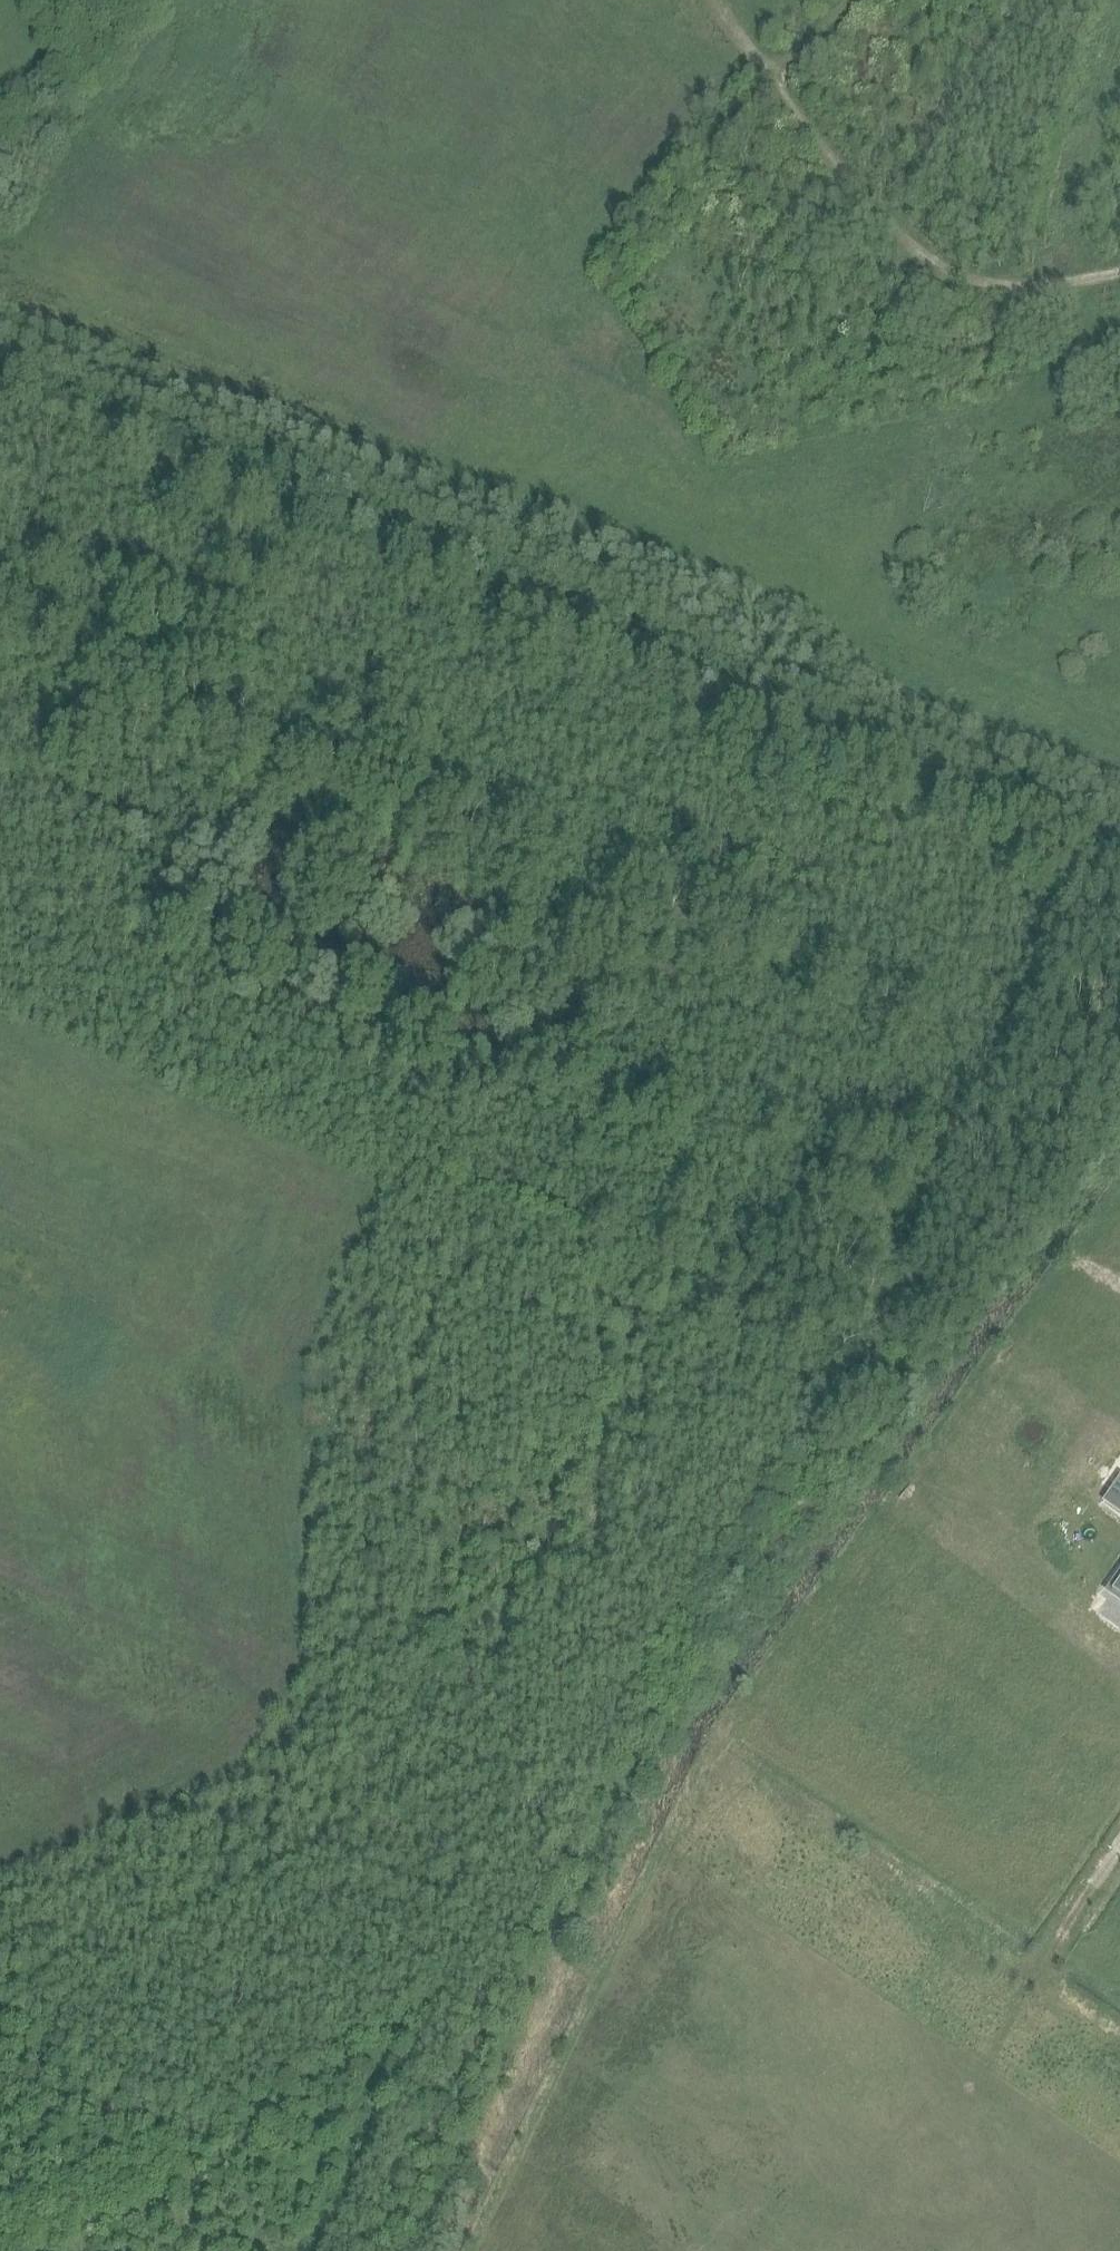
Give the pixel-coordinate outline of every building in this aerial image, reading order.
[(1107,1496),(1119,1505),(1119,1477),(1107,1496)] [(1111,1594),(1119,1600),(1119,1580),(1111,1594)]
